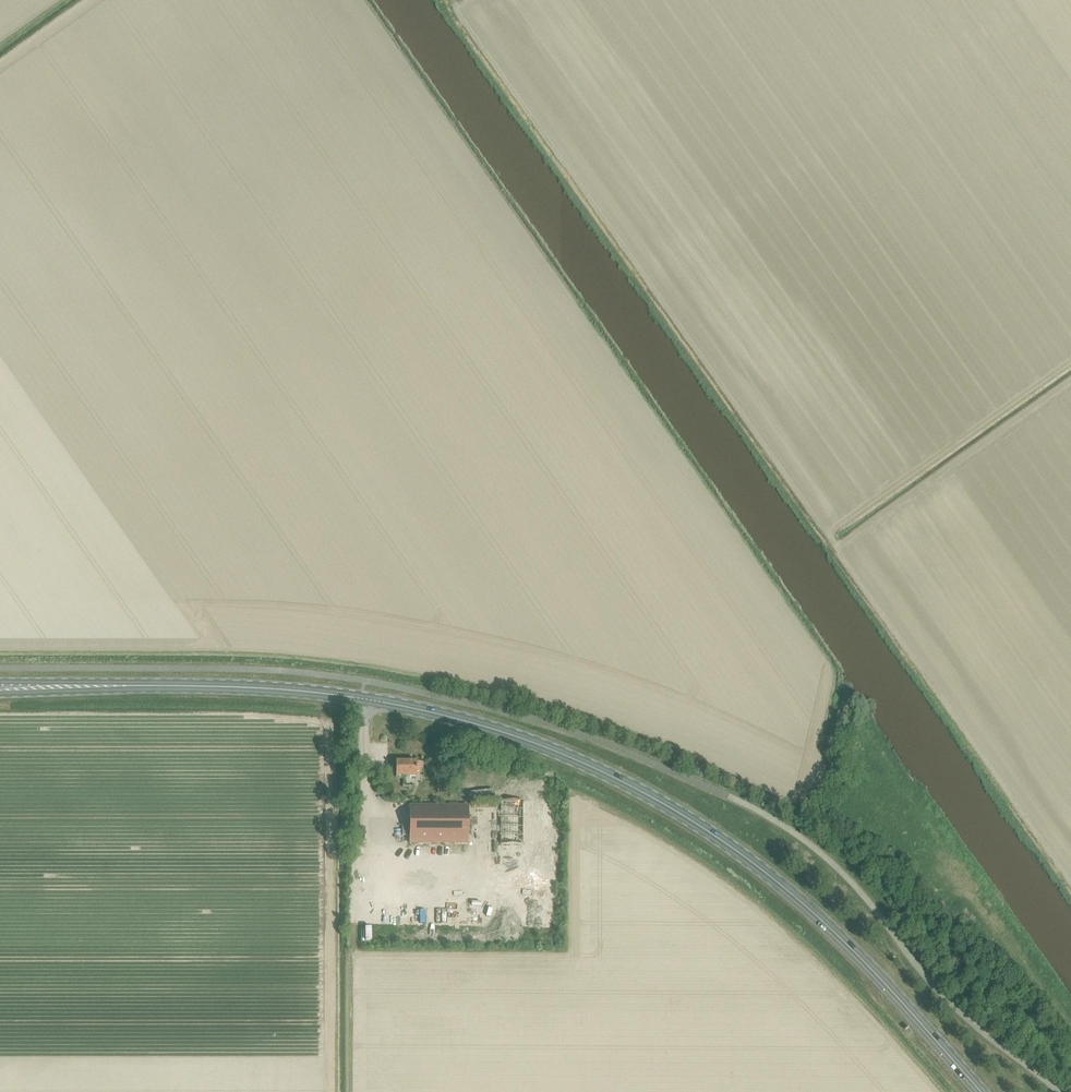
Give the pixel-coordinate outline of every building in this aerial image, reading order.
[(423,773),(423,762),(416,762),(396,762),(396,777),(416,777),(416,773),(423,773)] [(522,845),(522,801),(499,801),(500,844),(522,845)] [(468,844),(468,805),(410,805),(409,844),(468,844)]
